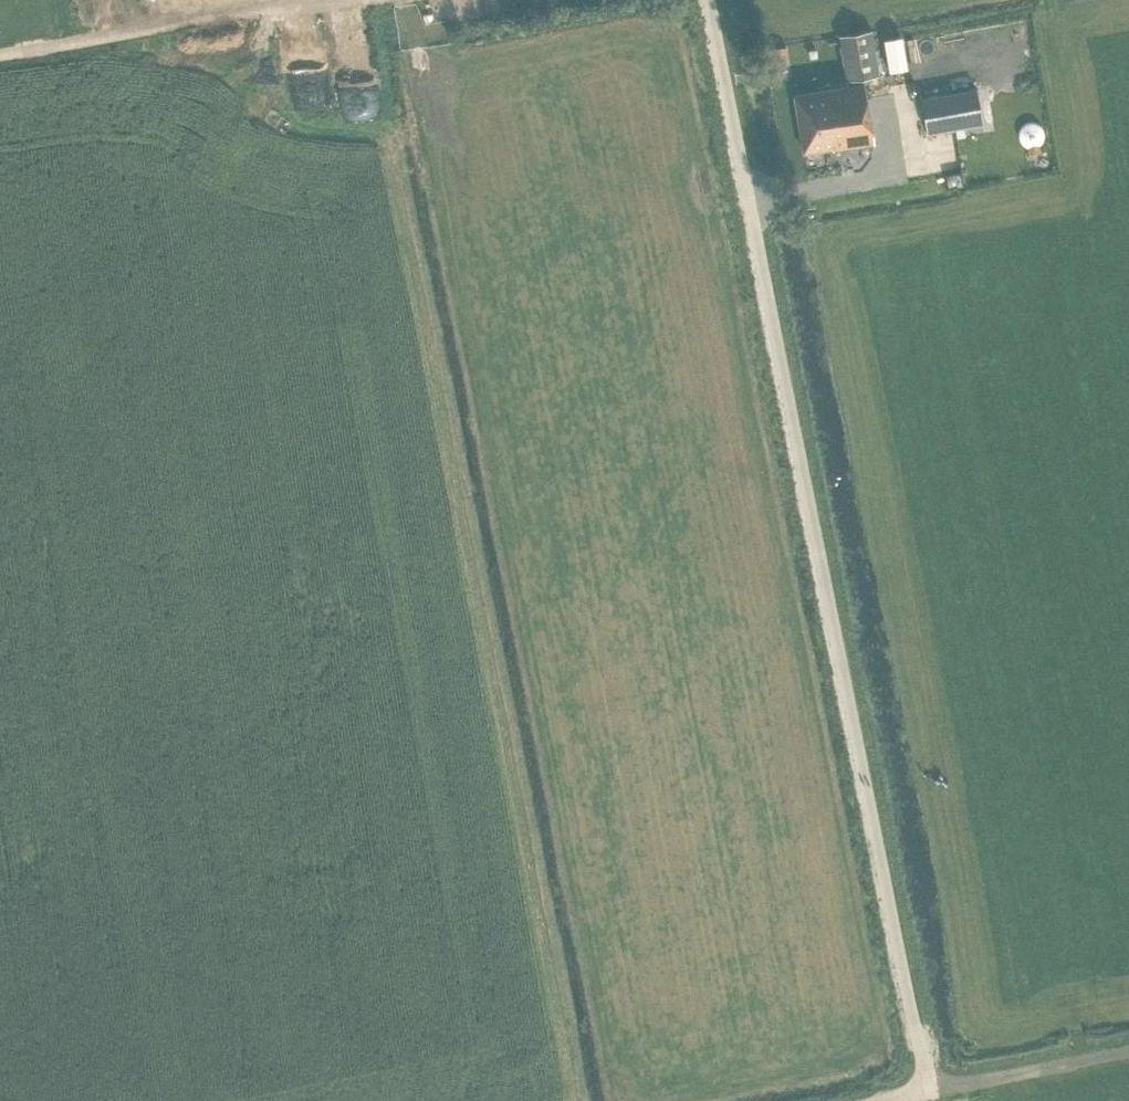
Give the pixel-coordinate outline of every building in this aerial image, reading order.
[(839,35),(845,80),(879,75),(872,30),(839,35)] [(801,62),(805,88),(826,84),(823,72),(830,71),(828,57),(801,62)] [(870,125),(863,83),(794,95),(804,152),(832,147),(833,149),(844,147),(845,157),(865,154),(863,144),(871,143),(868,125),(870,125)] [(927,133),(982,123),(976,87),(920,96),(927,133)]
